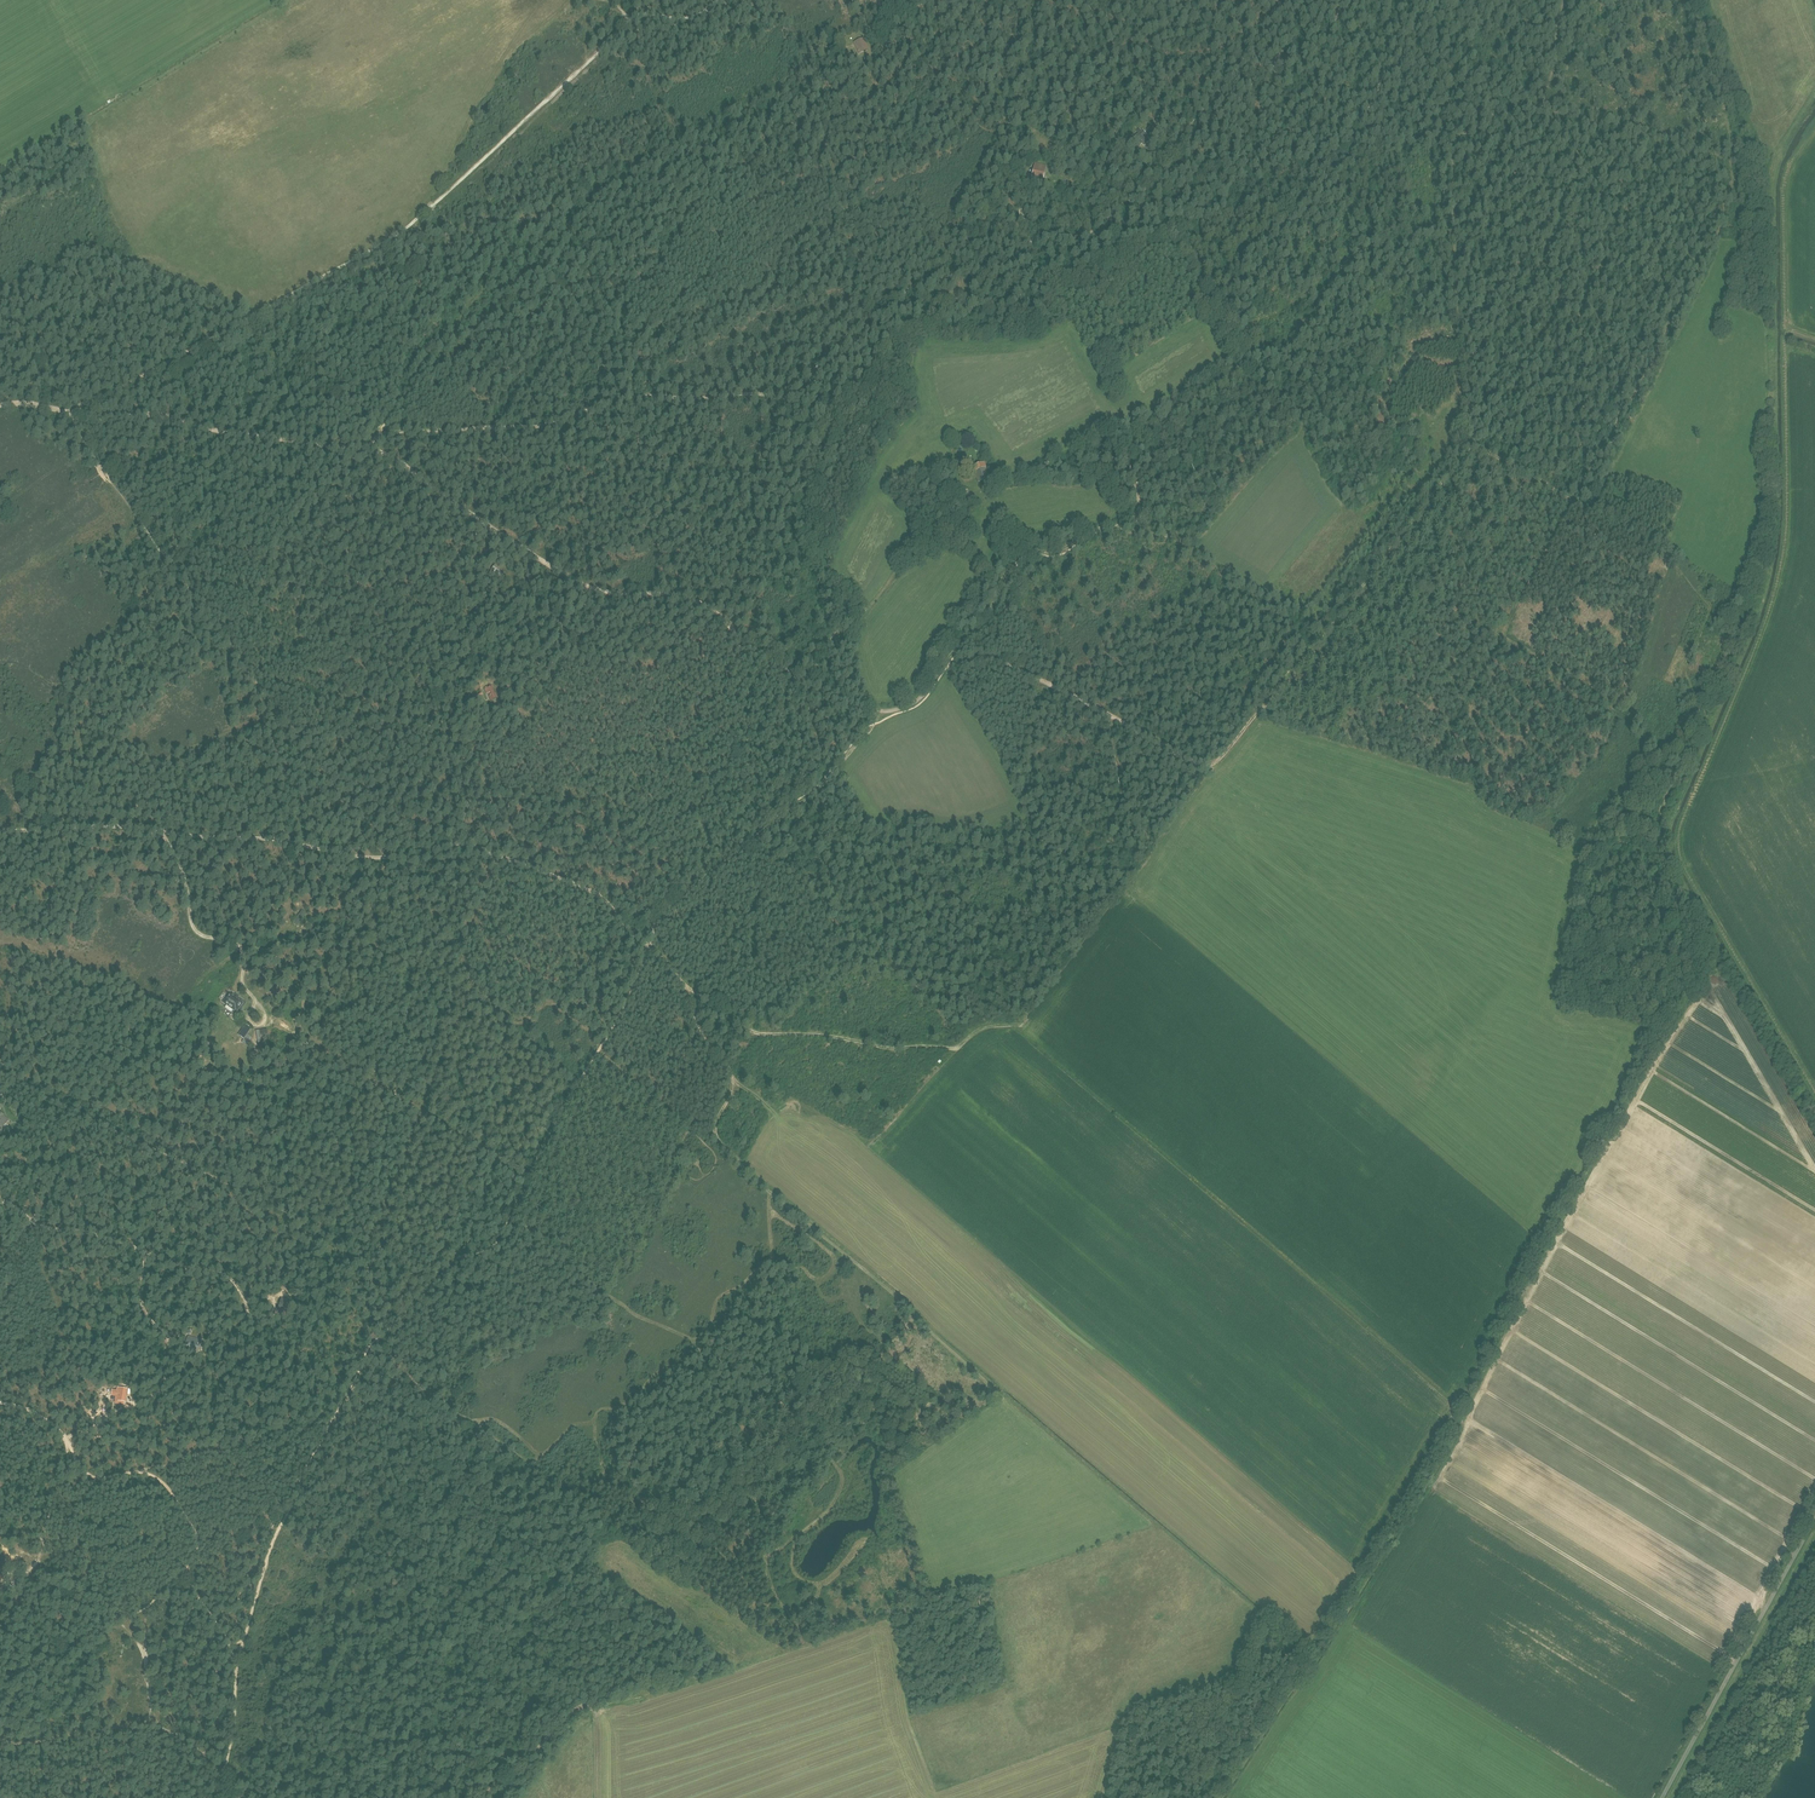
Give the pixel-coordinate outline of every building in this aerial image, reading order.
[(853,43),(859,54),(869,49),(863,38),(853,43)] [(1287,62),(1279,54),(1273,60),(1281,67),(1287,62)] [(1136,131),(1139,134),(1135,138),(1138,142),(1140,140),(1145,146),(1149,142),(1145,137),(1147,135),(1143,131),(1142,131),(1139,128),(1136,131)] [(1032,177),(1040,179),(1041,173),(1043,173),(1044,167),(1038,166),(1039,164),(1035,163),(1032,177)] [(953,307),(955,298),(945,295),(943,303),(949,305),(948,306),(953,307)] [(972,467),(978,482),(991,477),(985,462),(972,467)] [(487,575),(491,579),(496,573),(501,577),(504,573),(495,565),(492,569),(493,569),(487,575)] [(496,693),(495,694),(492,686),(488,688),(487,686),(485,687),(486,688),(485,689),(487,694),(489,693),(490,696),(489,696),(490,700),(498,698),(496,693)] [(294,921),(298,925),(306,914),(301,911),(294,921)] [(242,1003),(238,1000),(239,998),(238,997),(239,996),(236,994),(235,995),(233,993),(231,995),(229,994),(223,1002),(227,1005),(224,1008),(232,1013),(233,1011),(234,1011),(236,1009),(237,1010),(242,1003)] [(250,1029),(245,1025),(238,1035),(243,1038),(250,1029)] [(269,1029),(257,1030),(258,1042),(262,1042),(262,1036),(269,1036),(269,1029)] [(2,1128),(9,1120),(0,1112),(0,1125),(2,1128)] [(281,1299),(279,1307),(289,1311),(292,1303),(281,1299)] [(194,1338),(191,1337),(190,1338),(187,1337),(186,1341),(184,1345),(192,1348),(194,1344),(192,1343),(194,1338)] [(118,1400),(125,1401),(127,1387),(124,1387),(123,1388),(117,1387),(117,1390),(112,1390),(111,1395),(116,1396),(116,1395),(119,1396),(118,1400)]
